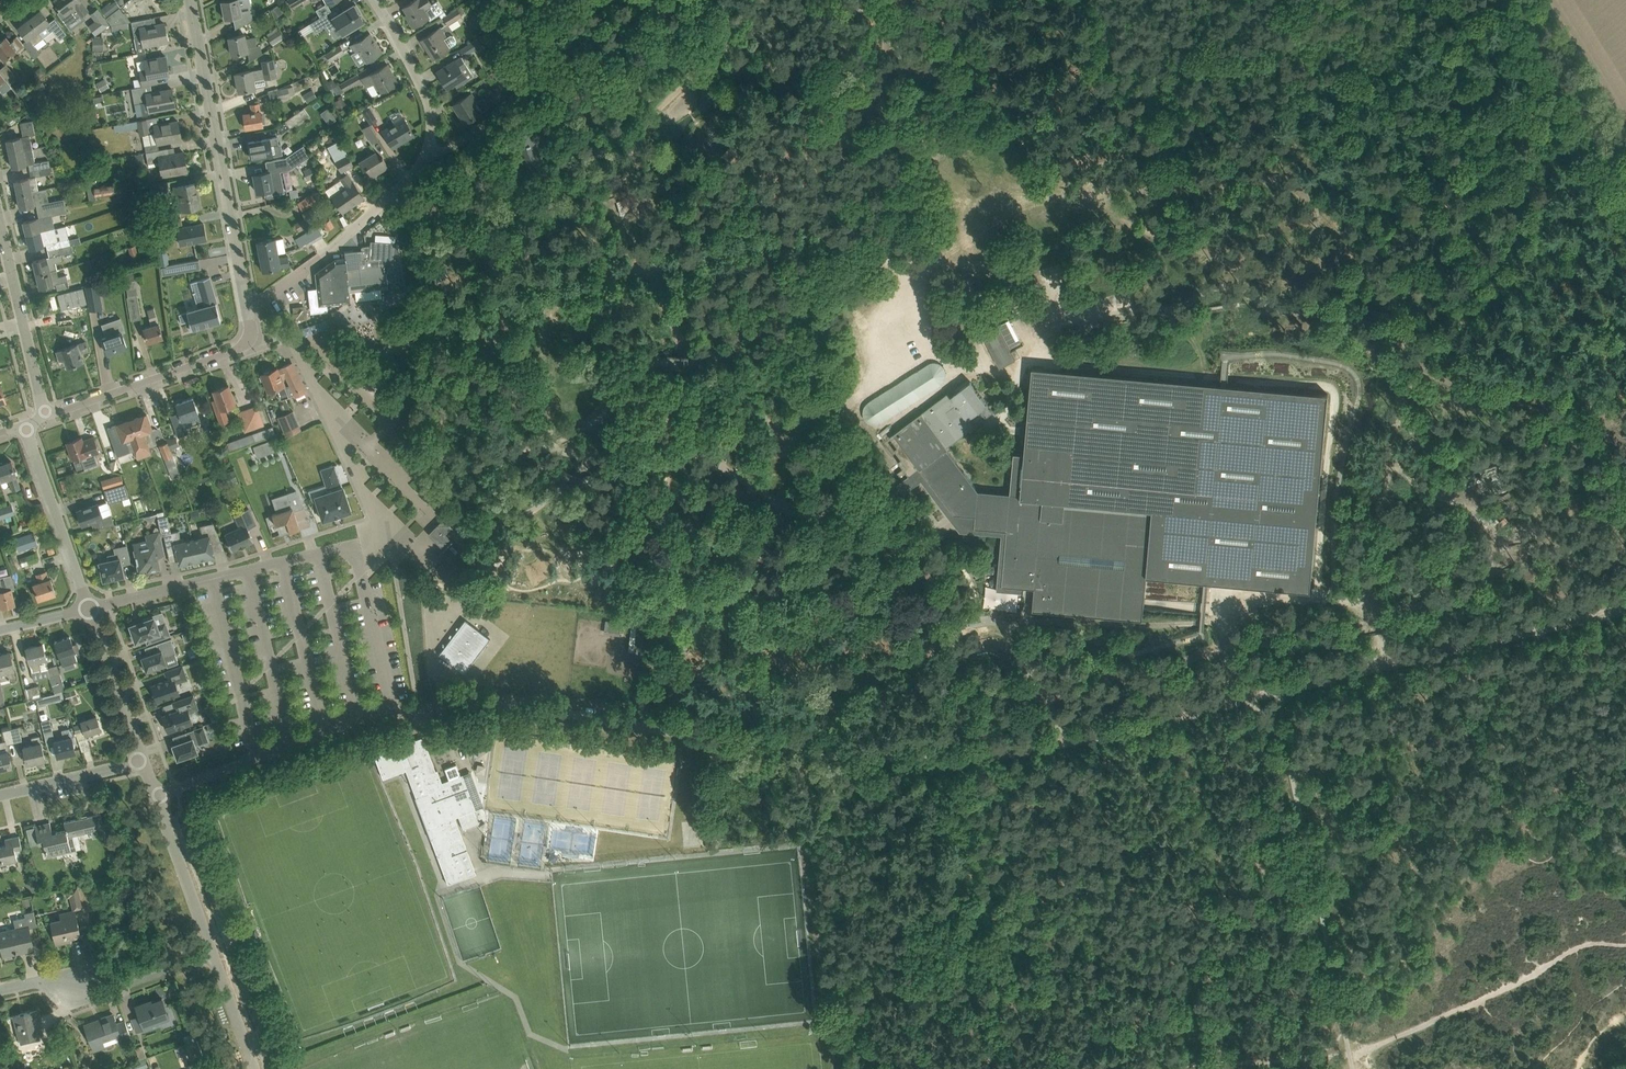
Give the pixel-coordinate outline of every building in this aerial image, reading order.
[(61,9),(58,12),(65,22),(81,10),(84,13),(89,10),(81,0),(54,0),(61,9)] [(116,0),(110,4),(115,10),(119,6),(120,6),(116,0)] [(221,0),(225,19),(233,17),(235,28),(253,18),(250,0),(223,0),(221,0)] [(403,6),(410,16),(408,18),(413,27),(428,17),(430,20),(440,13),(433,2),(432,3),(430,0),(413,0),(403,6)] [(269,9),(275,20),(284,15),(278,4),(269,9)] [(354,6),(353,4),(329,19),(326,14),(311,23),(315,31),(326,24),(329,30),(338,24),(343,33),(364,21),(359,13),(361,12),(356,4),(354,6)] [(106,17),(112,24),(131,21),(119,6),(115,10),(106,17)] [(443,16),(447,23),(461,15),(457,8),(443,16)] [(40,10),(29,18),(39,30),(44,37),(52,30),(59,39),(66,33),(56,20),(51,24),(40,10)] [(110,24),(103,14),(95,20),(88,25),(96,35),(110,24)] [(29,18),(18,27),(27,39),(28,38),(30,40),(24,44),(35,58),(40,53),(33,45),(44,37),(39,30),(29,18)] [(132,21),(134,36),(143,34),(145,45),(168,41),(164,23),(146,26),(144,19),(132,21)] [(268,36),(267,36),(273,45),(284,38),(277,27),(266,33),(268,36)] [(440,27),(421,39),(433,58),(448,48),(456,43),(456,40),(453,36),(450,35),(443,40),(441,37),(445,35),(440,27)] [(370,33),(350,45),(355,52),(359,49),(366,61),(382,51),(370,33)] [(229,37),(232,54),(248,51),(247,48),(256,46),(255,38),(246,39),(245,34),(229,37)] [(23,43),(18,36),(10,42),(6,37),(0,41),(0,54),(4,59),(16,50),(15,50),(23,43)] [(92,39),(92,50),(103,50),(103,37),(95,37),(92,39)] [(459,49),(463,56),(479,46),(475,39),(459,49)] [(325,53),(330,61),(344,52),(339,44),(325,53)] [(141,78),(143,86),(157,83),(156,76),(169,74),(166,56),(145,59),(145,60),(137,61),(138,70),(140,70),(141,78)] [(455,59),(436,71),(447,87),(455,82),(457,86),(468,79),(461,68),(467,65),(461,56),(455,60),(455,59)] [(255,88),(253,77),(265,75),(266,78),(276,76),(273,59),(262,61),(264,68),(252,70),(251,70),(235,73),(239,91),(255,88)] [(14,72),(6,62),(0,66),(0,69),(11,82),(17,77),(13,73),(14,72)] [(505,63),(493,71),(501,84),(514,76),(505,63)] [(376,80),(382,91),(398,82),(387,64),(362,78),(366,86),(376,80)] [(340,83),(343,91),(361,81),(357,73),(340,83)] [(105,78),(96,83),(101,91),(110,87),(105,78)] [(141,78),(133,80),(135,87),(138,87),(143,86),(141,78)] [(326,82),(330,88),(336,84),(332,78),(326,82)] [(0,84),(0,89),(3,93),(10,88),(4,80),(0,84)] [(151,84),(143,86),(138,87),(135,87),(132,88),(135,102),(141,101),(143,112),(175,106),(172,88),(152,92),(151,84)] [(269,92),(268,92),(270,101),(290,96),(288,87),(278,90),(269,92)] [(302,94),(307,102),(316,97),(312,89),(302,94)] [(453,104),(464,122),(480,112),(475,104),(478,102),(472,92),(453,104)] [(335,101),(338,108),(345,104),(342,97),(335,101)] [(243,114),(246,128),(263,125),(261,111),(260,111),(259,103),(251,104),(252,112),(243,114)] [(363,111),(370,123),(370,124),(378,119),(370,107),(363,111)] [(285,121),(290,128),(310,115),(304,108),(285,121)] [(158,116),(124,123),(126,130),(138,127),(140,135),(142,135),(144,146),(145,146),(157,143),(181,139),(178,121),(160,124),(158,116)] [(382,131),(393,148),(414,135),(404,118),(382,131)] [(23,136),(7,140),(10,153),(32,148),(30,135),(35,134),(32,120),(20,123),(23,136)] [(370,124),(370,123),(362,128),(371,143),(379,138),(370,124)] [(513,137),(525,168),(544,161),(535,138),(541,136),(538,127),(513,137)] [(278,136),(248,142),(251,158),(272,154),(273,156),(283,154),(281,143),(279,144),(278,136)] [(335,160),(341,172),(354,165),(343,146),(334,151),(338,158),(335,160)] [(32,148),(10,153),(12,167),(28,164),(30,170),(50,166),(49,160),(35,162),(32,148)] [(167,148),(146,152),(149,167),(161,165),(163,176),(187,171),(184,152),(169,155),(167,148)] [(363,168),(366,167),(371,176),(388,166),(383,157),(380,159),(375,151),(359,161),(363,168)] [(270,171),(254,174),(257,191),(272,188),(270,176),(280,174),(279,167),(289,165),(287,157),(268,161),(270,171)] [(31,177),(15,180),(17,194),(39,189),(36,176),(51,173),(50,166),(30,170),(31,177)] [(304,169),(309,179),(316,176),(312,166),(304,169)] [(334,184),(325,190),(330,197),(332,196),(336,202),(343,211),(364,197),(353,182),(347,173),(340,178),(346,186),(339,191),(334,184)] [(92,179),(86,180),(89,199),(96,198),(96,197),(95,195),(94,187),(92,179)] [(152,185),(154,194),(169,191),(167,182),(152,185)] [(119,183),(94,187),(95,195),(120,191),(119,183)] [(175,187),(179,211),(200,207),(196,183),(175,187)] [(39,189),(17,194),(20,208),(37,204),(38,211),(60,206),(66,205),(65,198),(49,201),(41,203),(39,189)] [(297,189),(290,190),(291,197),(298,196),(297,189)] [(297,203),(303,212),(318,203),(312,194),(297,203)] [(616,200),(620,213),(632,209),(628,196),(616,200)] [(39,217),(23,221),(27,235),(55,228),(52,215),(62,213),(60,206),(38,211),(39,217)] [(165,222),(167,233),(178,231),(180,244),(206,239),(203,223),(183,227),(181,217),(165,222)] [(294,224),(295,225),(299,231),(309,225),(304,217),(294,224)] [(323,224),(327,230),(334,226),(330,219),(323,224)] [(390,223),(394,228),(399,223),(395,219),(390,223)] [(27,235),(30,248),(46,244),(48,251),(59,248),(71,245),(69,239),(66,225),(55,228),(27,235)] [(310,229),(316,238),(310,241),(311,243),(323,236),(317,225),(310,229)] [(134,234),(131,227),(125,229),(128,236),(134,234)] [(310,229),(295,239),(300,247),(310,241),(316,238),(310,229)] [(257,241),(260,257),(278,253),(285,252),(282,239),(282,236),(257,241)] [(362,250),(345,252),(346,257),(349,291),(387,287),(386,272),(381,270),(382,261),(394,262),(396,242),(371,240),(370,245),(363,246),(362,246),(362,247),(361,248),(362,250)] [(71,245),(59,248),(61,254),(74,251),(72,245),(71,245)] [(139,257),(135,245),(128,247),(132,259),(139,257)] [(49,256),(33,260),(37,274),(56,269),(57,269),(55,262),(62,260),(61,254),(59,248),(48,251),(49,256)] [(158,253),(161,266),(169,264),(167,251),(158,253)] [(278,253),(260,257),(263,271),(290,266),(288,255),(279,257),(278,253)] [(317,288),(308,289),(311,313),(328,311),(327,304),(350,302),(349,291),(346,257),(335,259),(315,273),(317,288)] [(186,262),(166,265),(168,274),(187,271),(186,262)] [(56,269),(37,274),(40,288),(56,284),(57,290),(69,287),(66,275),(58,277),(56,269)] [(210,276),(197,280),(202,298),(196,300),(198,308),(186,311),(187,312),(179,314),(181,322),(180,322),(181,323),(189,321),(190,325),(189,326),(191,331),(200,328),(199,327),(221,320),(216,303),(217,303),(210,276)] [(98,284),(86,286),(90,309),(102,307),(98,284)] [(58,294),(61,309),(87,303),(83,288),(58,294)] [(128,297),(127,297),(131,320),(141,318),(137,295),(128,297)] [(152,325),(144,328),(148,341),(163,337),(159,323),(154,308),(147,309),(152,325)] [(106,336),(102,337),(108,353),(127,346),(122,332),(125,331),(120,318),(102,324),(106,336)] [(1003,323),(1005,330),(1016,326),(1013,320),(1003,323)] [(982,335),(999,367),(1000,366),(1000,367),(1021,356),(1021,355),(1017,348),(1012,351),(1000,327),(999,328),(998,327),(982,335)] [(80,353),(89,350),(86,342),(78,345),(77,344),(57,351),(60,360),(64,359),(67,368),(83,362),(80,353)] [(282,367),(277,369),(277,368),(262,373),(268,391),(277,388),(281,400),(289,397),(285,386),(286,385),(284,379),(286,378),(295,396),(305,392),(291,363),(282,367)] [(920,467),(902,479),(897,484),(903,493),(922,479),(956,525),(960,530),(1002,534),(997,589),(1024,591),(1024,587),(1034,588),(1032,610),(1142,620),(1147,575),(1206,581),(1310,590),(1328,394),(1225,384),(1033,367),(1025,454),(1014,453),(1010,493),(979,490),(947,449),(921,468),(920,467)] [(729,378),(731,385),(740,384),(738,376),(729,378)] [(902,479),(920,467),(921,468),(947,449),(948,448),(947,446),(994,411),(971,381),(893,440),(898,447),(895,449),(902,458),(899,461),(904,468),(897,473),(902,479)] [(228,421),(224,408),(235,404),(229,385),(214,390),(216,399),(213,400),(221,423),(228,421)] [(860,387),(864,397),(870,394),(866,385),(860,387)] [(863,403),(868,417),(897,408),(899,414),(908,411),(901,390),(863,403)] [(179,412),(170,415),(176,430),(188,425),(188,424),(200,420),(198,414),(198,413),(193,398),(176,403),(179,412)] [(257,405),(244,410),(250,429),(264,424),(257,405)] [(276,418),(285,438),(301,430),(292,411),(276,418)] [(147,414),(132,419),(145,456),(152,454),(144,432),(152,429),(147,414)] [(132,419),(108,428),(115,449),(127,445),(130,451),(135,449),(138,459),(145,456),(132,419)] [(81,437),(67,442),(77,470),(98,464),(94,454),(99,452),(94,437),(83,441),(81,437)] [(167,438),(171,449),(179,446),(175,437),(170,439),(169,437),(167,438)] [(275,438),(261,443),(265,452),(278,447),(275,438)] [(168,442),(159,445),(165,459),(173,456),(168,442)] [(116,459),(109,462),(112,471),(119,468),(116,459)] [(8,478),(12,490),(20,488),(11,460),(0,464),(0,480),(8,478)] [(312,497),(318,510),(319,509),(323,520),(351,511),(343,487),(342,487),(341,484),(340,484),(334,465),(321,469),(329,491),(312,497)] [(121,474),(112,477),(115,486),(123,483),(121,474)] [(104,489),(108,503),(129,496),(125,483),(123,483),(115,486),(104,489)] [(294,511),(304,507),(296,490),(287,493),(288,496),(277,500),(281,512),(266,516),(269,525),(279,522),(282,530),(289,528),(290,531),(299,527),(294,511)] [(98,503),(77,510),(82,525),(91,522),(94,529),(114,524),(106,501),(98,504),(98,503)] [(0,507),(0,519),(1,519),(14,515),(15,514),(11,503),(0,507)] [(247,545),(246,543),(254,540),(248,528),(256,525),(249,508),(234,514),(240,527),(225,534),(232,550),(239,547),(239,548),(247,545)] [(165,516),(157,518),(159,526),(167,524),(165,516)] [(440,523),(428,535),(440,547),(443,551),(453,541),(449,538),(446,535),(450,532),(452,529),(443,520),(440,523)] [(200,538),(192,539),(197,559),(199,559),(200,561),(208,559),(207,557),(214,555),(211,542),(221,540),(213,522),(201,525),(203,534),(199,534),(200,538)] [(197,559),(192,539),(185,541),(184,538),(181,539),(179,530),(164,534),(168,552),(177,550),(179,563),(187,562),(187,564),(195,562),(194,560),(197,559)] [(148,545),(134,548),(139,570),(147,568),(148,570),(160,567),(156,551),(163,549),(159,531),(146,534),(148,545)] [(97,564),(99,573),(102,572),(103,580),(124,575),(121,564),(131,562),(127,545),(114,548),(115,553),(107,555),(109,560),(100,562),(100,563),(97,564)] [(20,559),(23,567),(38,561),(35,553),(20,559)] [(33,583),(39,599),(55,593),(51,578),(48,579),(46,571),(37,574),(40,581),(33,583)] [(2,607),(15,604),(12,589),(15,588),(11,573),(0,576),(0,600),(2,607)] [(132,634),(133,640),(135,639),(136,640),(145,637),(148,643),(170,635),(165,621),(156,624),(154,617),(150,618),(149,616),(143,619),(143,621),(131,625),(134,634),(132,634)] [(471,619),(434,652),(458,678),(494,644),(471,619)] [(621,624),(605,622),(604,633),(619,635),(621,624)] [(183,633),(185,640),(192,638),(189,630),(183,633)] [(70,636),(55,641),(59,653),(60,657),(62,663),(71,661),(77,659),(70,636)] [(168,655),(176,653),(171,638),(156,643),(159,650),(142,656),(144,663),(142,663),(144,670),(146,669),(146,670),(148,670),(148,671),(157,669),(156,667),(166,663),(164,656),(168,655)] [(26,647),(30,662),(32,671),(48,668),(46,658),(43,643),(26,647)] [(0,654),(0,680),(8,678),(15,676),(13,668),(14,668),(10,651),(0,654)] [(152,685),(157,700),(179,692),(176,682),(187,678),(182,665),(165,671),(168,679),(152,685)] [(50,677),(56,692),(61,690),(66,689),(60,673),(50,677)] [(24,687),(27,699),(40,696),(40,693),(44,692),(42,680),(36,682),(36,684),(24,687)] [(56,693),(55,693),(57,701),(64,699),(61,690),(56,692),(56,693)] [(190,723),(187,716),(190,715),(189,711),(198,708),(193,695),(173,702),(176,710),(162,715),(168,730),(190,723)] [(9,706),(11,716),(17,714),(15,705),(9,706)] [(76,732),(84,729),(86,734),(101,729),(96,716),(81,721),(82,723),(74,725),(76,732)] [(41,719),(44,734),(52,733),(48,717),(41,719)] [(18,725),(11,727),(14,741),(22,739),(18,725)] [(176,758),(177,758),(178,758),(180,757),(181,759),(190,756),(189,754),(197,751),(195,745),(209,741),(203,726),(194,729),(185,732),(188,739),(173,745),(175,750),(173,750),(176,758)] [(14,741),(11,727),(2,729),(5,740),(6,743),(14,741)] [(64,737),(54,739),(54,743),(57,755),(75,751),(71,735),(71,736),(69,728),(62,729),(64,737)] [(34,744),(23,746),(27,763),(45,758),(39,735),(32,736),(34,744)] [(403,744),(412,767),(418,765),(422,775),(428,792),(415,797),(431,839),(448,883),(447,883),(476,873),(455,817),(458,815),(459,815),(451,794),(447,795),(446,793),(449,792),(447,785),(444,787),(442,782),(437,769),(436,770),(423,736),(403,744)] [(79,740),(82,751),(91,748),(87,738),(79,740)] [(5,740),(0,741),(0,771),(4,770),(4,768),(12,766),(6,743),(5,740)] [(394,747),(374,755),(383,778),(403,770),(394,747)] [(444,787),(447,785),(449,792),(446,793),(447,795),(451,794),(459,815),(458,815),(463,829),(479,822),(477,816),(478,816),(475,809),(476,809),(462,774),(460,775),(456,764),(445,768),(449,779),(442,782),(444,787)] [(50,821),(35,825),(35,826),(39,843),(39,844),(44,843),(47,856),(71,850),(68,836),(77,834),(91,831),(93,837),(106,834),(101,813),(64,821),(66,828),(56,830),(52,831),(52,829),(50,821)] [(0,846),(0,864),(17,860),(14,848),(22,847),(19,836),(5,839),(6,845),(0,846)] [(35,881),(29,886),(34,893),(40,888),(35,881)] [(63,888),(65,896),(69,896),(72,909),(82,906),(77,885),(63,888)] [(0,931),(0,940),(4,955),(34,948),(29,927),(37,925),(33,910),(24,913),(25,916),(14,919),(16,927),(0,931)] [(60,913),(62,918),(51,921),(56,943),(67,940),(67,937),(81,934),(75,910),(60,913)] [(134,1025),(136,1031),(144,1028),(145,1029),(159,1023),(158,1021),(169,1017),(162,998),(148,1003),(147,1001),(135,1005),(142,1022),(134,1025)] [(6,1017),(14,1016),(19,1039),(42,1033),(39,1017),(35,1018),(33,1011),(6,1017)] [(104,1047),(101,1040),(117,1035),(119,1042),(131,1037),(125,1020),(117,1023),(113,1013),(84,1024),(94,1051),(104,1047)] [(222,1033),(224,1039),(230,1037),(228,1031),(222,1033)] [(187,1043),(192,1058),(203,1054),(197,1039),(187,1043)] [(184,1044),(174,1047),(177,1054),(187,1051),(184,1044)] [(145,1058),(138,1061),(141,1068),(148,1065),(145,1058)]
